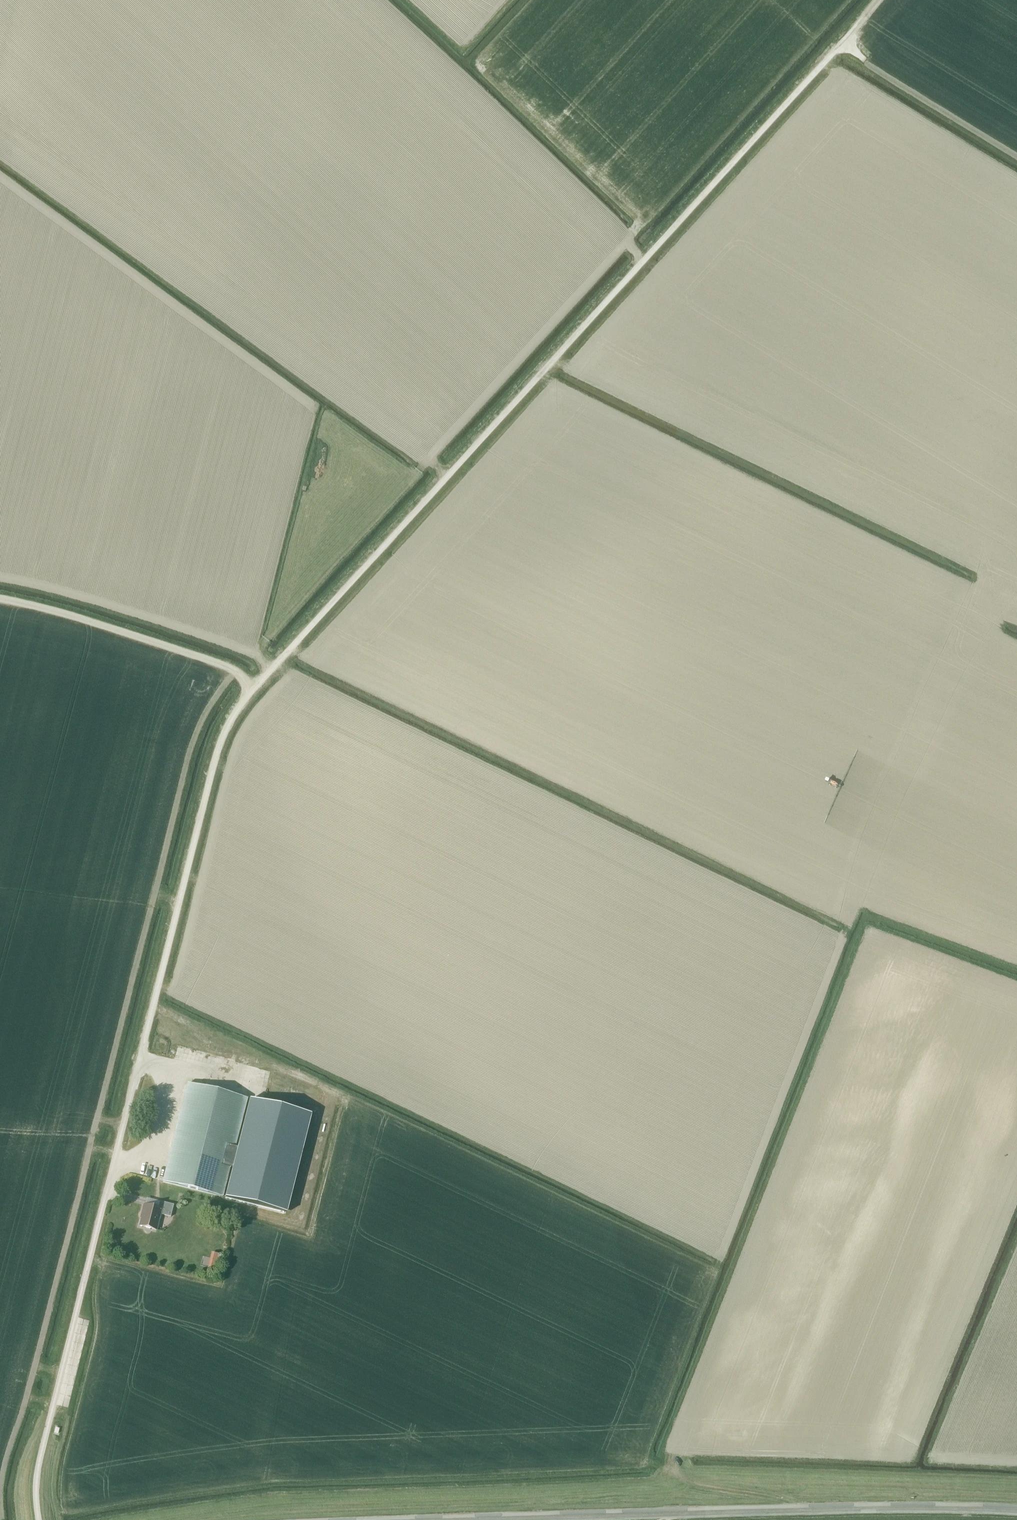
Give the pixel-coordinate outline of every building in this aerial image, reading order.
[(222,1197),(246,1099),(188,1084),(163,1182),(222,1197)] [(170,1217),(173,1205),(160,1202),(158,1209),(144,1205),(142,1213),(143,1213),(139,1226),(156,1230),(160,1215),(170,1217)]
